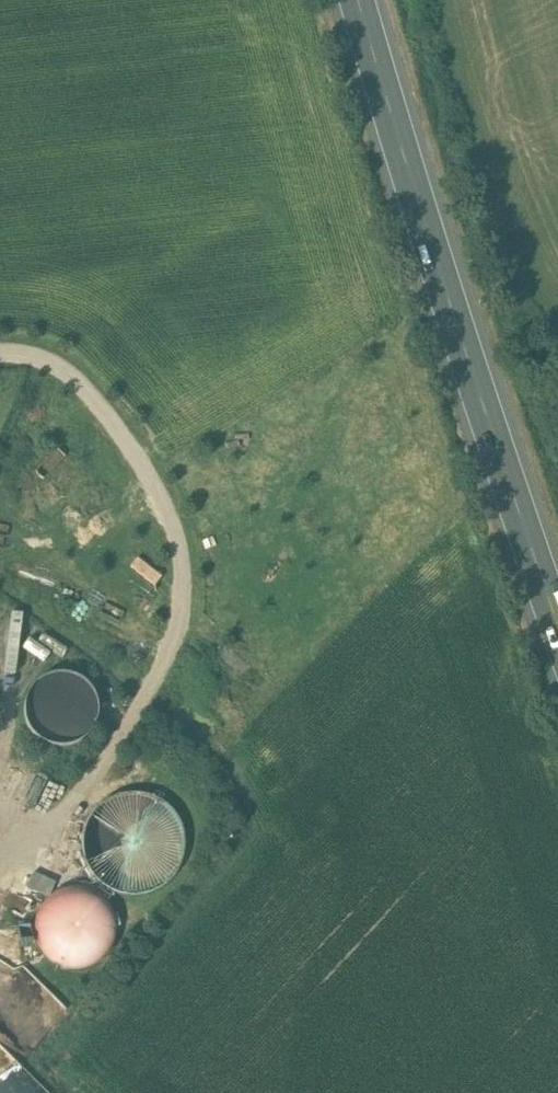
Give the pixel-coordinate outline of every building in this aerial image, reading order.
[(140,563),(131,572),(155,593),(164,583),(140,563)] [(75,749),(109,701),(62,668),(40,699),(47,704),(34,721),(75,749)] [(174,874),(181,862),(183,847),(181,833),(175,820),(165,810),(153,803),(138,801),(124,803),(111,809),(101,819),(94,831),(92,845),(94,860),(100,873),(110,883),(122,890),(136,892),(151,890),(164,884),(174,874)] [(30,886),(46,893),(51,879),(35,873),(30,886)] [(107,951),(112,940),(113,927),(110,915),(103,905),(93,898),(81,895),(68,896),(57,901),(48,910),(43,921),(42,934),(45,946),(52,956),(63,963),(75,966),(87,965),(98,960),(107,951)] [(0,1042),(0,1092),(54,1092),(0,1042)]
